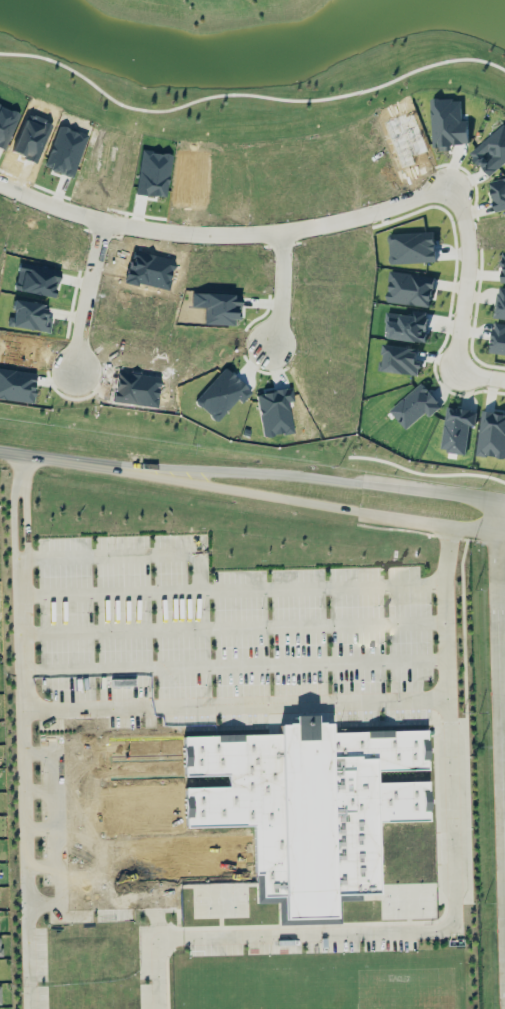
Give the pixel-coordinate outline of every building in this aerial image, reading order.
[(433,148),(452,148),(451,144),(469,143),(468,120),(462,120),(461,97),(431,98),(433,148)] [(490,176),(504,162),(504,123),(504,122),(470,153),(490,176)] [(496,211),(504,209),(504,177),(489,181),(496,211)] [(390,263),(435,261),(434,231),(389,232),(390,263)] [(430,306),(434,275),(390,270),(387,301),(430,306)] [(498,286),(494,318),(504,319),(504,287),(498,286)] [(51,317),(45,316),(47,304),(13,299),(9,326),(49,332),(51,317)] [(388,312),(385,337),(425,341),(428,311),(412,309),(412,314),(388,312)] [(493,321),(490,352),(504,354),(504,323),(493,321)] [(419,375),(421,361),(418,361),(420,348),(386,343),(382,369),(419,375)] [(442,405),(421,382),(390,409),(406,428),(426,411),(429,416),(442,405)] [(442,450),(466,452),(468,424),(476,425),(477,409),(445,406),(442,450)] [(482,410),(476,454),(504,457),(504,413),(482,410)] [(378,893),(376,822),(429,821),(427,781),(375,782),(375,771),(427,769),(426,729),(329,731),(329,722),(314,723),(314,714),(293,715),(294,724),(278,724),(279,733),(182,736),(183,776),(227,775),(228,786),(184,787),(185,827),(253,825),(255,903),(278,902),(278,920),(334,919),(333,894),(378,893)] [(334,918),(320,918),(320,924),(333,923),(333,922),(340,922),(339,906),(334,906),(334,918)]
